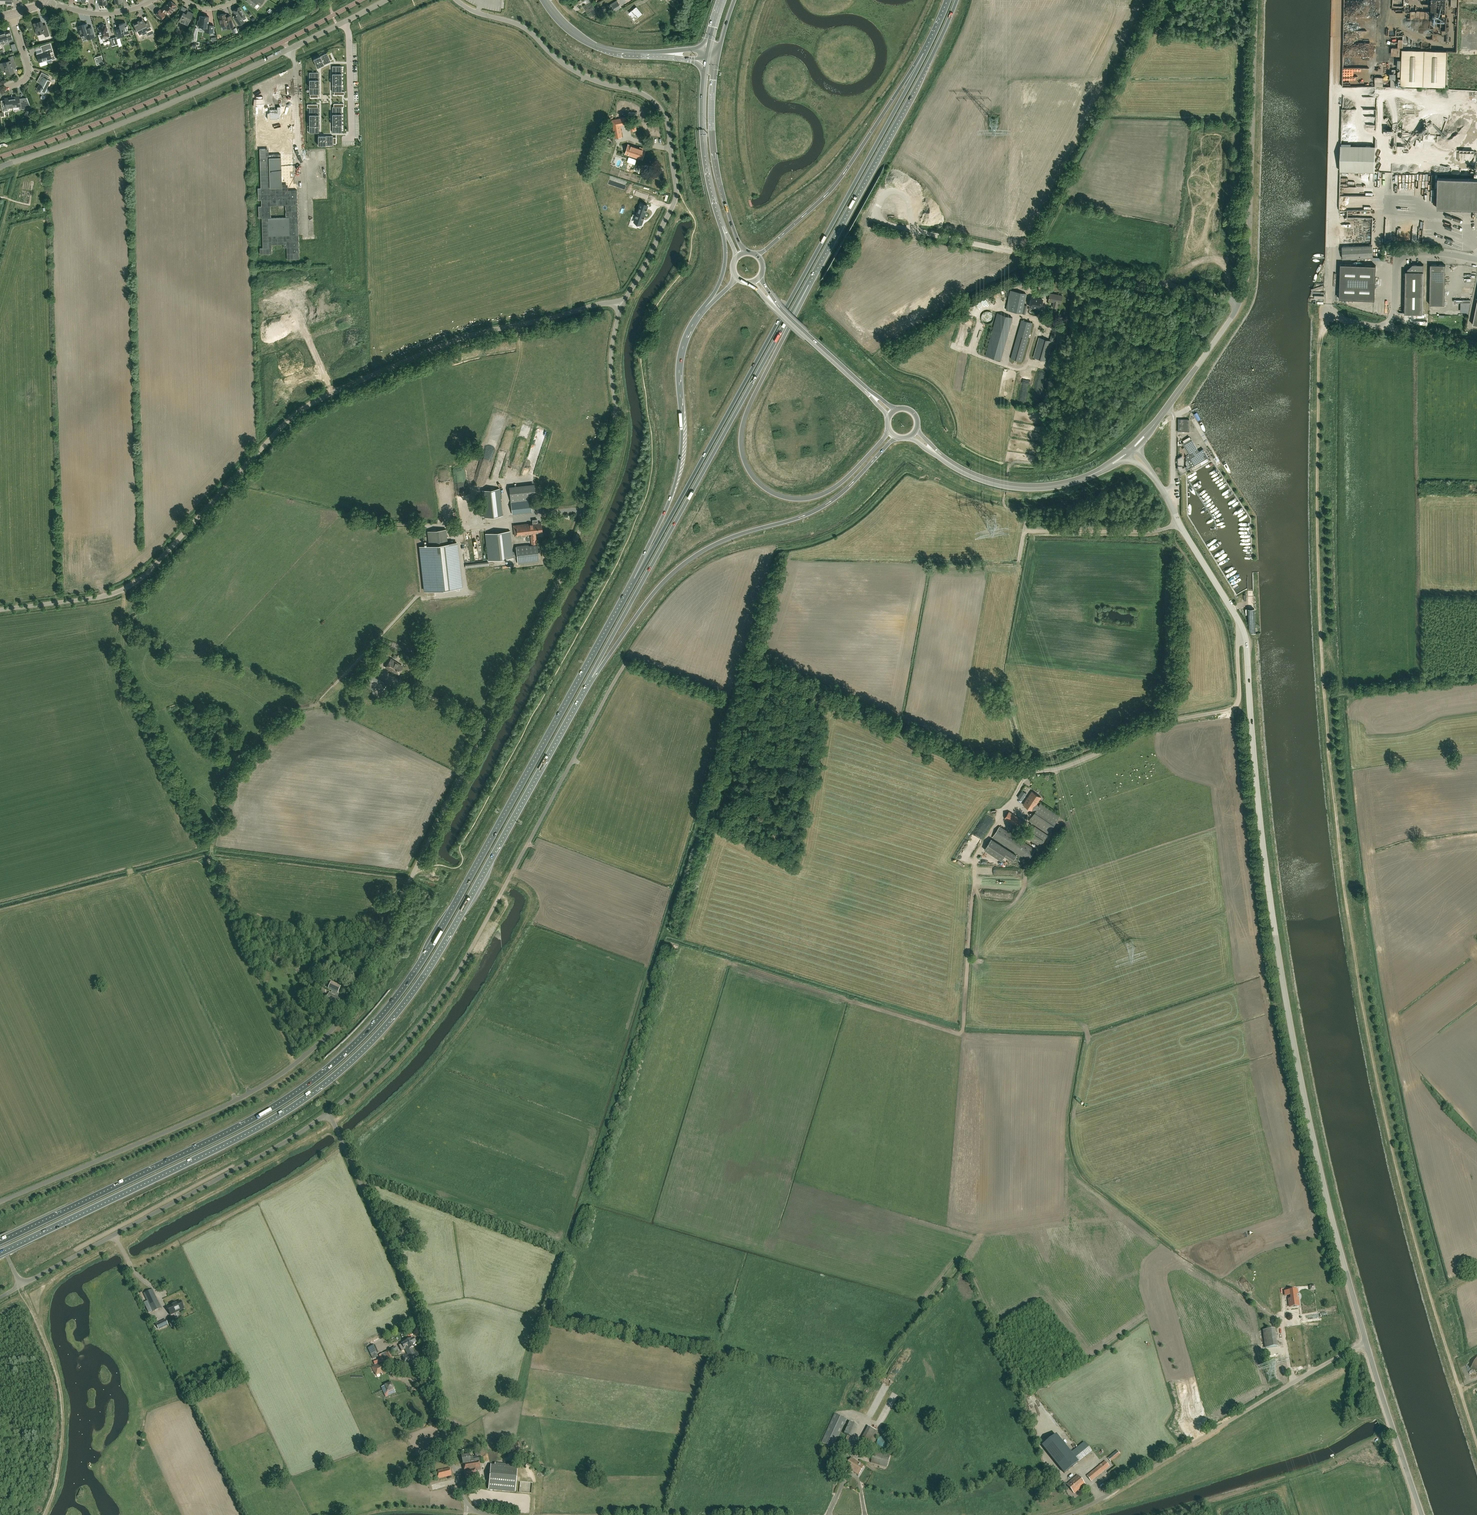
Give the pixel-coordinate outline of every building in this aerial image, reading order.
[(177,5),(170,0),(165,6),(161,10),(160,9),(155,14),(161,19),(166,14),(164,13),(166,10),(170,13),(177,5)] [(615,11),(622,7),(617,0),(608,5),(612,12),(615,11)] [(239,25),(242,23),(239,19),(245,15),(239,6),(233,11),(237,17),(235,18),(239,25)] [(637,17),(642,13),(636,6),(629,12),(633,16),(635,15),(637,17)] [(188,25),(193,13),(188,10),(186,13),(180,10),(178,15),(181,16),(179,21),(188,25)] [(231,15),(227,16),(226,13),(219,15),(221,25),(226,24),(227,28),(233,27),(232,19),(231,15)] [(204,16),(200,16),(199,20),(198,20),(197,24),(199,25),(202,26),(202,27),(205,27),(205,31),(213,32),(214,25),(208,25),(209,16),(204,16)] [(145,24),(143,19),(139,21),(140,22),(134,25),(136,28),(135,28),(136,30),(137,29),(137,32),(139,34),(145,31),(147,35),(154,32),(149,22),(145,24)] [(42,25),(41,20),(34,22),(38,34),(44,32),(46,36),(49,35),(46,24),(42,25)] [(118,37),(126,34),(126,33),(129,32),(126,22),(119,24),(120,26),(119,27),(119,28),(116,29),(118,37)] [(95,37),(93,30),(92,26),(88,27),(87,23),(77,26),(80,36),(86,34),(87,39),(95,37)] [(104,25),(103,24),(100,25),(100,26),(98,27),(100,34),(98,35),(101,43),(103,42),(102,38),(110,36),(106,25),(104,25)] [(7,35),(6,31),(0,33),(0,44),(3,43),(3,44),(4,45),(9,43),(7,35)] [(112,46),(118,44),(117,39),(116,37),(110,39),(112,46)] [(37,54),(39,62),(40,65),(42,65),(48,63),(46,60),(51,58),(52,60),(55,59),(54,54),(52,46),(51,43),(41,45),(42,49),(43,52),(37,54)] [(1402,49),(1401,85),(1445,86),(1447,51),(1402,49)] [(14,72),(13,67),(16,66),(12,56),(9,57),(10,60),(0,63),(2,70),(6,69),(7,74),(14,72)] [(319,56),(315,58),(319,65),(323,63),(319,56)] [(37,88),(41,90),(40,92),(43,94),(44,92),(47,94),(49,89),(47,88),(50,81),(48,79),(49,76),(42,72),(38,79),(41,81),(37,88)] [(20,99),(19,96),(12,97),(13,107),(19,106),(19,109),(25,108),(23,99),(20,99)] [(13,107),(12,97),(5,98),(5,100),(3,100),(2,100),(1,100),(2,111),(8,110),(7,108),(13,107)] [(271,147),(271,153),(294,153),(293,105),(279,106),(279,111),(272,111),(272,106),(258,106),(259,147),(271,147)] [(612,120),(615,138),(623,137),(620,125),(629,123),(628,117),(612,120)] [(640,148),(628,144),(625,153),(642,159),(646,150),(644,149),(644,148),(640,147),(640,148)] [(1375,146),(1351,145),(1341,145),(1341,146),(1340,171),(1375,172),(1375,146)] [(272,187),(284,187),(283,156),(271,156),(272,187)] [(1438,177),(1437,208),(1476,209),(1476,178),(1438,177)] [(287,217),(299,216),(299,204),(297,204),(296,178),(284,178),(284,189),(280,189),(280,191),(279,191),(279,197),(285,197),(286,203),(287,203),(287,217)] [(640,203),(634,222),(642,225),(649,205),(640,203)] [(1372,245),(1357,246),(1342,247),(1342,259),(1373,258),(1372,245)] [(1375,300),(1376,265),(1341,264),(1339,299),(1375,300)] [(1405,313),(1406,313),(1423,314),(1424,264),(1413,264),(1407,269),(1407,271),(1405,271),(1405,313)] [(1430,264),(1430,304),(1445,305),(1445,265),(1430,264)] [(1006,303),(1011,304),(1012,304),(1010,311),(1025,314),(1027,305),(1024,305),(1026,294),(1011,290),(1009,297),(1007,297),(1006,303)] [(1048,301),(1055,302),(1054,303),(1054,307),(1057,307),(1058,302),(1061,303),(1062,295),(1050,293),(1048,301)] [(1041,309),(1043,299),(1032,297),(1030,306),(1041,309)] [(1021,361),(1032,323),(1021,320),(1011,358),(1021,361)] [(1039,338),(1033,357),(1047,361),(1055,335),(1051,334),(1049,341),(1039,338)] [(1189,431),(1189,421),(1189,419),(1178,419),(1178,430),(1178,431),(1189,431)] [(1191,467),(1208,457),(1203,449),(1199,451),(1191,438),(1182,443),(1188,454),(1186,455),(1186,458),(1191,467)] [(1177,458),(1177,463),(1178,463),(1178,468),(1181,472),(1186,469),(1183,465),(1183,459),(1181,456),(1177,458)] [(511,514),(532,512),(530,500),(536,499),(534,484),(509,486),(511,502),(510,502),(511,514)] [(485,517),(503,515),(500,488),(481,490),(485,517)] [(543,532),(542,523),(534,524),(533,524),(514,526),(515,536),(518,536),(518,534),(521,534),(521,536),(531,534),(532,545),(516,547),(516,551),(513,551),(510,531),(485,533),(488,560),(517,558),(517,564),(539,562),(537,545),(536,533),(543,532)] [(420,546),(425,591),(461,587),(456,542),(447,543),(446,529),(427,531),(429,545),(420,546)] [(401,669),(402,666),(391,659),(386,667),(389,669),(389,668),(398,673),(399,672),(400,672),(401,670),(401,669)] [(382,691),(387,684),(370,673),(365,680),(366,680),(363,683),(373,690),(375,686),(382,691)] [(1022,800),(1027,793),(1022,790),(1018,797),(1022,800)] [(1039,806),(1037,804),(1041,797),(1032,791),(1023,804),(1035,812),(1029,820),(1049,833),(1059,816),(1040,804),(1039,806)] [(1021,829),(1026,822),(1010,811),(1005,818),(1021,829)] [(1035,849),(1030,846),(999,826),(993,837),(1029,860),(1035,849)] [(1027,837),(1039,844),(1040,845),(1047,834),(1034,826),(1027,837)] [(1005,855),(1013,860),(1016,855),(991,839),(984,849),(1001,860),(1005,855)] [(338,994),(337,993),(341,986),(331,982),(328,989),(332,991),(331,994),(329,993),(325,1002),(336,1007),(340,998),(337,996),(338,994)] [(1240,1280),(1259,1265),(1257,1262),(1238,1278),(1240,1280)] [(152,1289),(144,1293),(152,1312),(161,1308),(152,1289)] [(1297,1290),(1288,1291),(1288,1296),(1290,1296),(1291,1299),(1289,1299),(1290,1307),(1299,1306),(1298,1298),(1297,1298),(1296,1295),(1297,1295),(1297,1290)] [(180,1301),(176,1303),(176,1304),(173,1305),(167,1307),(170,1315),(174,1313),(173,1312),(177,1311),(178,1311),(184,1308),(180,1301)] [(1321,1323),(1321,1315),(1302,1315),(1302,1323),(1321,1323)] [(159,1329),(162,1328),(168,1325),(165,1320),(156,1325),(159,1329)] [(1276,1328),(1263,1330),(1266,1348),(1278,1346),(1276,1328)] [(404,1348),(408,1354),(414,1353),(412,1348),(414,1347),(413,1344),(415,1342),(413,1338),(411,1340),(411,1339),(404,1343),(405,1343),(402,1344),(404,1348)] [(369,1349),(371,1355),(378,1352),(375,1346),(369,1349)] [(384,1353),(387,1360),(392,1358),(389,1351),(384,1353)] [(417,1352),(414,1353),(408,1354),(403,1356),(405,1366),(420,1362),(417,1352)] [(392,1358),(387,1360),(383,1362),(384,1364),(374,1368),(376,1375),(386,1370),(385,1368),(389,1366),(388,1363),(393,1360),(392,1358)] [(383,1387),(388,1398),(397,1393),(393,1385),(389,1387),(388,1385),(383,1387)] [(847,1419),(835,1414),(822,1442),(834,1448),(847,1419)] [(845,1434),(847,1435),(840,1451),(845,1453),(851,1441),(852,1437),(855,1430),(858,1425),(851,1422),(845,1434)] [(870,1426),(861,1441),(868,1445),(877,1430),(870,1426)] [(878,1447),(879,1448),(881,1449),(882,1450),(883,1450),(885,1450),(886,1450),(887,1449),(888,1449),(889,1448),(891,1446),(891,1444),(891,1442),(891,1440),(890,1438),(888,1437),(886,1436),(885,1436),(883,1436),(881,1436),(880,1437),(879,1438),(878,1439),(877,1440),(877,1442),(877,1443),(877,1445),(878,1447)] [(865,1445),(857,1441),(852,1448),(861,1453),(865,1445)] [(1078,1462),(1084,1458),(1092,1452),(1084,1442),(1071,1453),(1078,1462)] [(890,1455),(875,1450),(871,1463),(887,1467),(890,1455)] [(1117,1450),(1108,1458),(1110,1462),(1120,1454),(1117,1450)] [(475,1471),(480,1470),(478,1457),(470,1458),(469,1454),(461,1456),(466,1480),(476,1479),(475,1471)] [(1068,1454),(1057,1462),(1066,1474),(1079,1465),(1075,1461),(1074,1462),(1068,1454)] [(859,1474),(864,1465),(851,1458),(846,1467),(859,1474)] [(1091,1481),(1109,1466),(1105,1461),(1087,1476),(1091,1481)] [(495,1468),(490,1468),(488,1489),(515,1492),(517,1465),(495,1463),(495,1468)] [(438,1479),(452,1475),(450,1467),(438,1470),(438,1472),(436,1473),(438,1479)] [(1096,1489),(1113,1477),(1111,1474),(1095,1487),(1096,1489)] [(1074,1494),(1085,1484),(1077,1475),(1066,1485),(1074,1494)] [(1051,1477),(1050,1478),(1044,1488),(1045,1488),(1043,1491),(1050,1496),(1060,1482),(1051,1477)]
